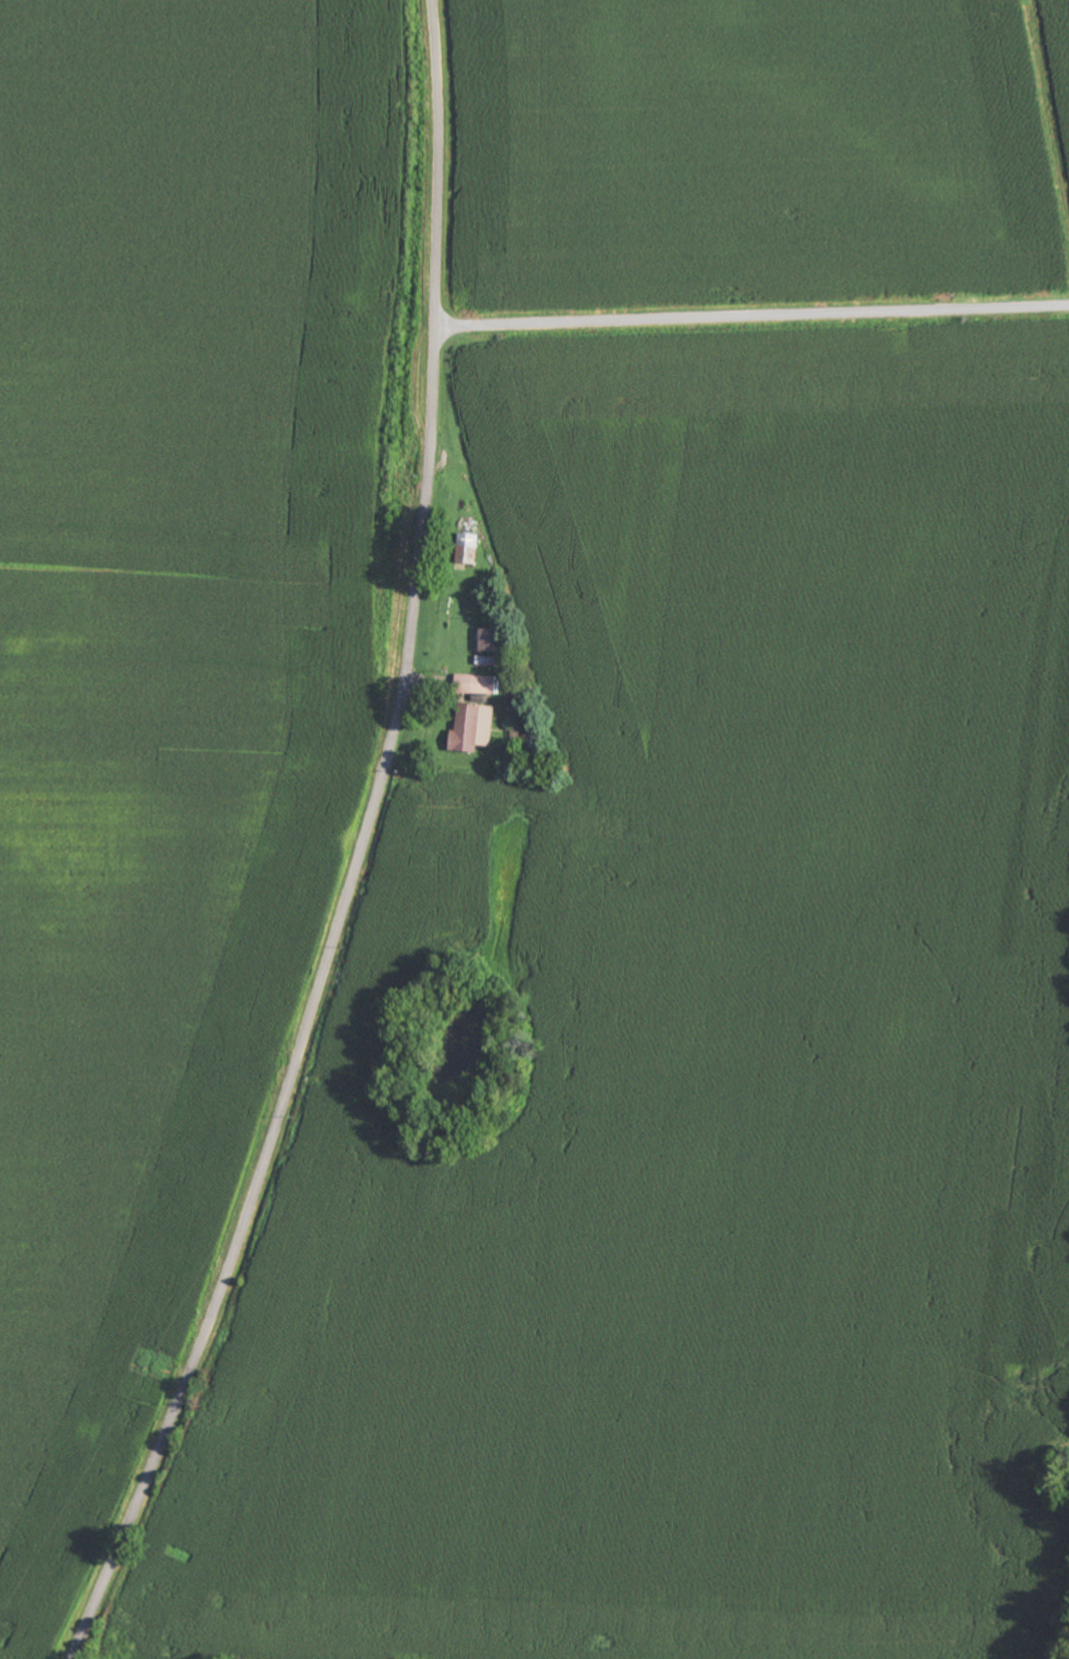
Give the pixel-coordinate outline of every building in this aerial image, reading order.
[(474,567),(477,536),(458,533),(454,565),(474,567)] [(502,630),(479,630),(479,652),(502,652),(502,630)] [(495,676),(454,676),(454,694),(495,695),(495,676)] [(476,753),(476,746),(490,748),(494,707),(455,703),(451,751),(476,753)]
